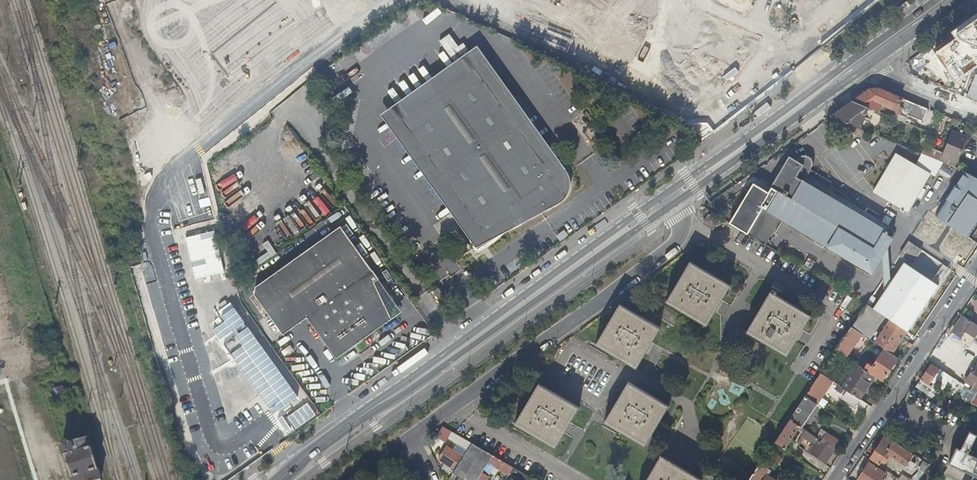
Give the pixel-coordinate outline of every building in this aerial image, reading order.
[(441,40),(453,58),(463,51),(451,33),(441,40)] [(405,118),(478,67),(490,58),(482,46),(385,115),(393,127),(405,118)] [(547,165),(559,156),(490,58),(478,67),(547,165)] [(547,165),(478,67),(405,118),(478,221),(466,229),(472,237),(479,247),(504,234),(572,194),(568,168),(559,156),(547,165)] [(925,122),(930,109),(878,88),(870,88),(853,101),(869,107),(880,112),(883,105),(887,107),(902,113),(909,116),(925,122)] [(861,128),(869,107),(853,101),(846,106),(831,116),(861,128)] [(907,123),(909,116),(902,113),(899,120),(903,121),(907,123)] [(478,221),(405,118),(393,127),(466,229),(478,221)] [(917,151),(921,153),(924,146),(930,132),(925,130),(917,151)] [(943,153),(940,160),(955,166),(968,137),(952,130),(943,153)] [(940,160),(943,153),(924,146),(921,153),(922,153),(940,160)] [(922,153),(916,165),(929,173),(934,176),(912,212),(923,219),(925,216),(928,211),(957,167),(955,166),(940,160),(922,153)] [(908,210),(929,173),(916,165),(897,154),(875,191),(908,210)] [(789,156),(771,186),(777,189),(822,216),(883,252),(892,237),(884,232),(885,229),(810,184),(814,178),(829,186),(832,181),(810,168),(811,166),(811,163),(810,160),(808,158),(805,157),(803,156),(800,157),(798,158),(797,160),(789,156)] [(312,171),(307,175),(317,186),(322,182),(312,171)] [(935,216),(941,220),(942,220),(968,237),(976,223),(976,177),(965,171),(935,216)] [(872,272),(883,252),(822,216),(777,189),(766,208),(762,206),(747,232),(764,243),(779,216),(800,229),(872,272)] [(938,227),(942,220),(941,220),(935,216),(928,211),(925,216),(931,220),(930,222),(938,227)] [(712,228),(717,220),(708,214),(703,223),(712,228)] [(359,227),(354,219),(350,223),(355,230),(359,227)] [(368,271),(337,227),(336,227),(251,288),(250,296),(279,337),(303,319),(332,360),(373,331),(372,330),(390,316),(374,281),(375,281),(375,280),(369,271),(368,271)] [(963,247),(966,249),(972,240),(957,230),(945,248),(958,256),(963,247)] [(479,247),(472,237),(477,254),(504,234),(479,247)] [(948,268),(908,242),(874,297),(876,298),(871,306),(873,307),(875,309),(884,315),(891,319),(907,330),(948,268)] [(960,257),(966,249),(963,247),(958,256),(960,257)] [(706,325),(730,284),(690,261),(666,300),(706,325)] [(398,313),(375,281),(374,281),(390,316),(372,330),(373,331),(398,313)] [(440,286),(433,291),(440,300),(446,295),(440,286)] [(769,290),(746,331),(787,355),(810,314),(775,293),(776,291),(772,288),(770,291),(769,290)] [(636,368),(660,328),(620,303),(596,344),(636,368)] [(869,338),(884,315),(875,309),(873,307),(871,306),(867,303),(866,303),(851,326),(860,332),(869,338)] [(966,331),(975,337),(976,334),(976,324),(970,320),(963,315),(953,331),(962,337),(966,331)] [(891,319),(875,342),(892,353),(907,330),(891,319)] [(845,355),(860,332),(851,326),(836,349),(845,355)] [(883,380),(898,357),(892,353),(875,342),(869,338),(868,341),(870,342),(868,346),(876,351),(878,349),(882,352),(880,354),(873,365),(868,362),(867,363),(865,368),(874,374),(883,380)] [(944,348),(943,350),(934,347),(930,361),(945,366),(947,358),(952,359),(954,351),(944,348)] [(865,368),(867,363),(856,356),(853,360),(858,364),(865,368)] [(947,390),(955,379),(950,375),(937,367),(932,363),(922,379),(930,385),(933,381),(947,390)] [(870,380),(874,374),(865,368),(858,364),(843,387),(849,391),(859,398),(870,380)] [(971,390),(976,393),(976,392),(976,365),(966,382),(973,387),(971,390)] [(816,404),(832,380),(821,372),(805,396),(815,403),(816,404)] [(870,380),(859,398),(861,399),(873,382),(870,380)] [(645,446),(669,405),(629,381),(605,421),(645,446)] [(556,447),(579,407),(539,383),(515,423),(556,447)] [(921,383),(918,388),(936,400),(939,395),(921,383)] [(55,388),(60,405),(68,402),(63,386),(55,388)] [(964,399),(970,403),(974,398),(976,393),(971,390),(971,389),(964,399)] [(856,406),(861,399),(859,398),(849,391),(844,398),(856,406)] [(808,413),(815,403),(805,396),(790,419),(801,426),(809,413),(808,413)] [(812,441),(816,436),(801,426),(790,419),(775,441),(788,450),(790,447),(788,446),(799,429),(804,432),(802,434),(812,441)] [(452,431),(443,426),(437,436),(446,441),(449,437),(452,431)] [(822,440),(827,432),(822,428),(816,436),(820,439),(822,440)] [(974,446),(976,440),(976,434),(970,430),(961,448),(957,446),(949,463),(973,475),(971,479),(976,479),(976,448),(974,446)] [(452,431),(449,437),(469,449),(473,443),(452,431)] [(827,432),(822,440),(835,449),(840,441),(827,432)] [(895,432),(891,438),(898,443),(902,437),(895,432)] [(907,465),(915,454),(898,443),(891,438),(886,435),(871,457),(880,463),(882,460),(885,462),(891,454),(907,465)] [(808,448),(812,451),(820,439),(816,436),(812,441),(808,448)] [(72,479),(101,479),(98,470),(91,447),(88,437),(70,442),(61,445),(65,456),(72,478),(72,479)] [(220,479),(230,479),(271,451),(262,439),(240,455),(230,441),(216,451),(222,459),(211,467),(220,479)] [(827,461),(835,449),(822,440),(820,439),(812,451),(827,461)] [(510,472),(513,466),(479,446),(473,443),(469,449),(464,456),(455,469),(447,479),(456,479),(459,476),(465,479),(475,479),(488,461),(500,469),(501,467),(510,472)] [(438,458),(455,469),(464,456),(447,445),(438,458)] [(769,449),(749,479),(777,479),(768,474),(772,469),(774,471),(782,458),(769,449)] [(701,479),(661,455),(647,479),(701,479)] [(921,467),(926,470),(930,464),(918,456),(914,462),(921,467)] [(886,473),(869,462),(857,479),(881,479),(886,473)] [(926,470),(921,467),(912,479),(919,479),(926,470)]
